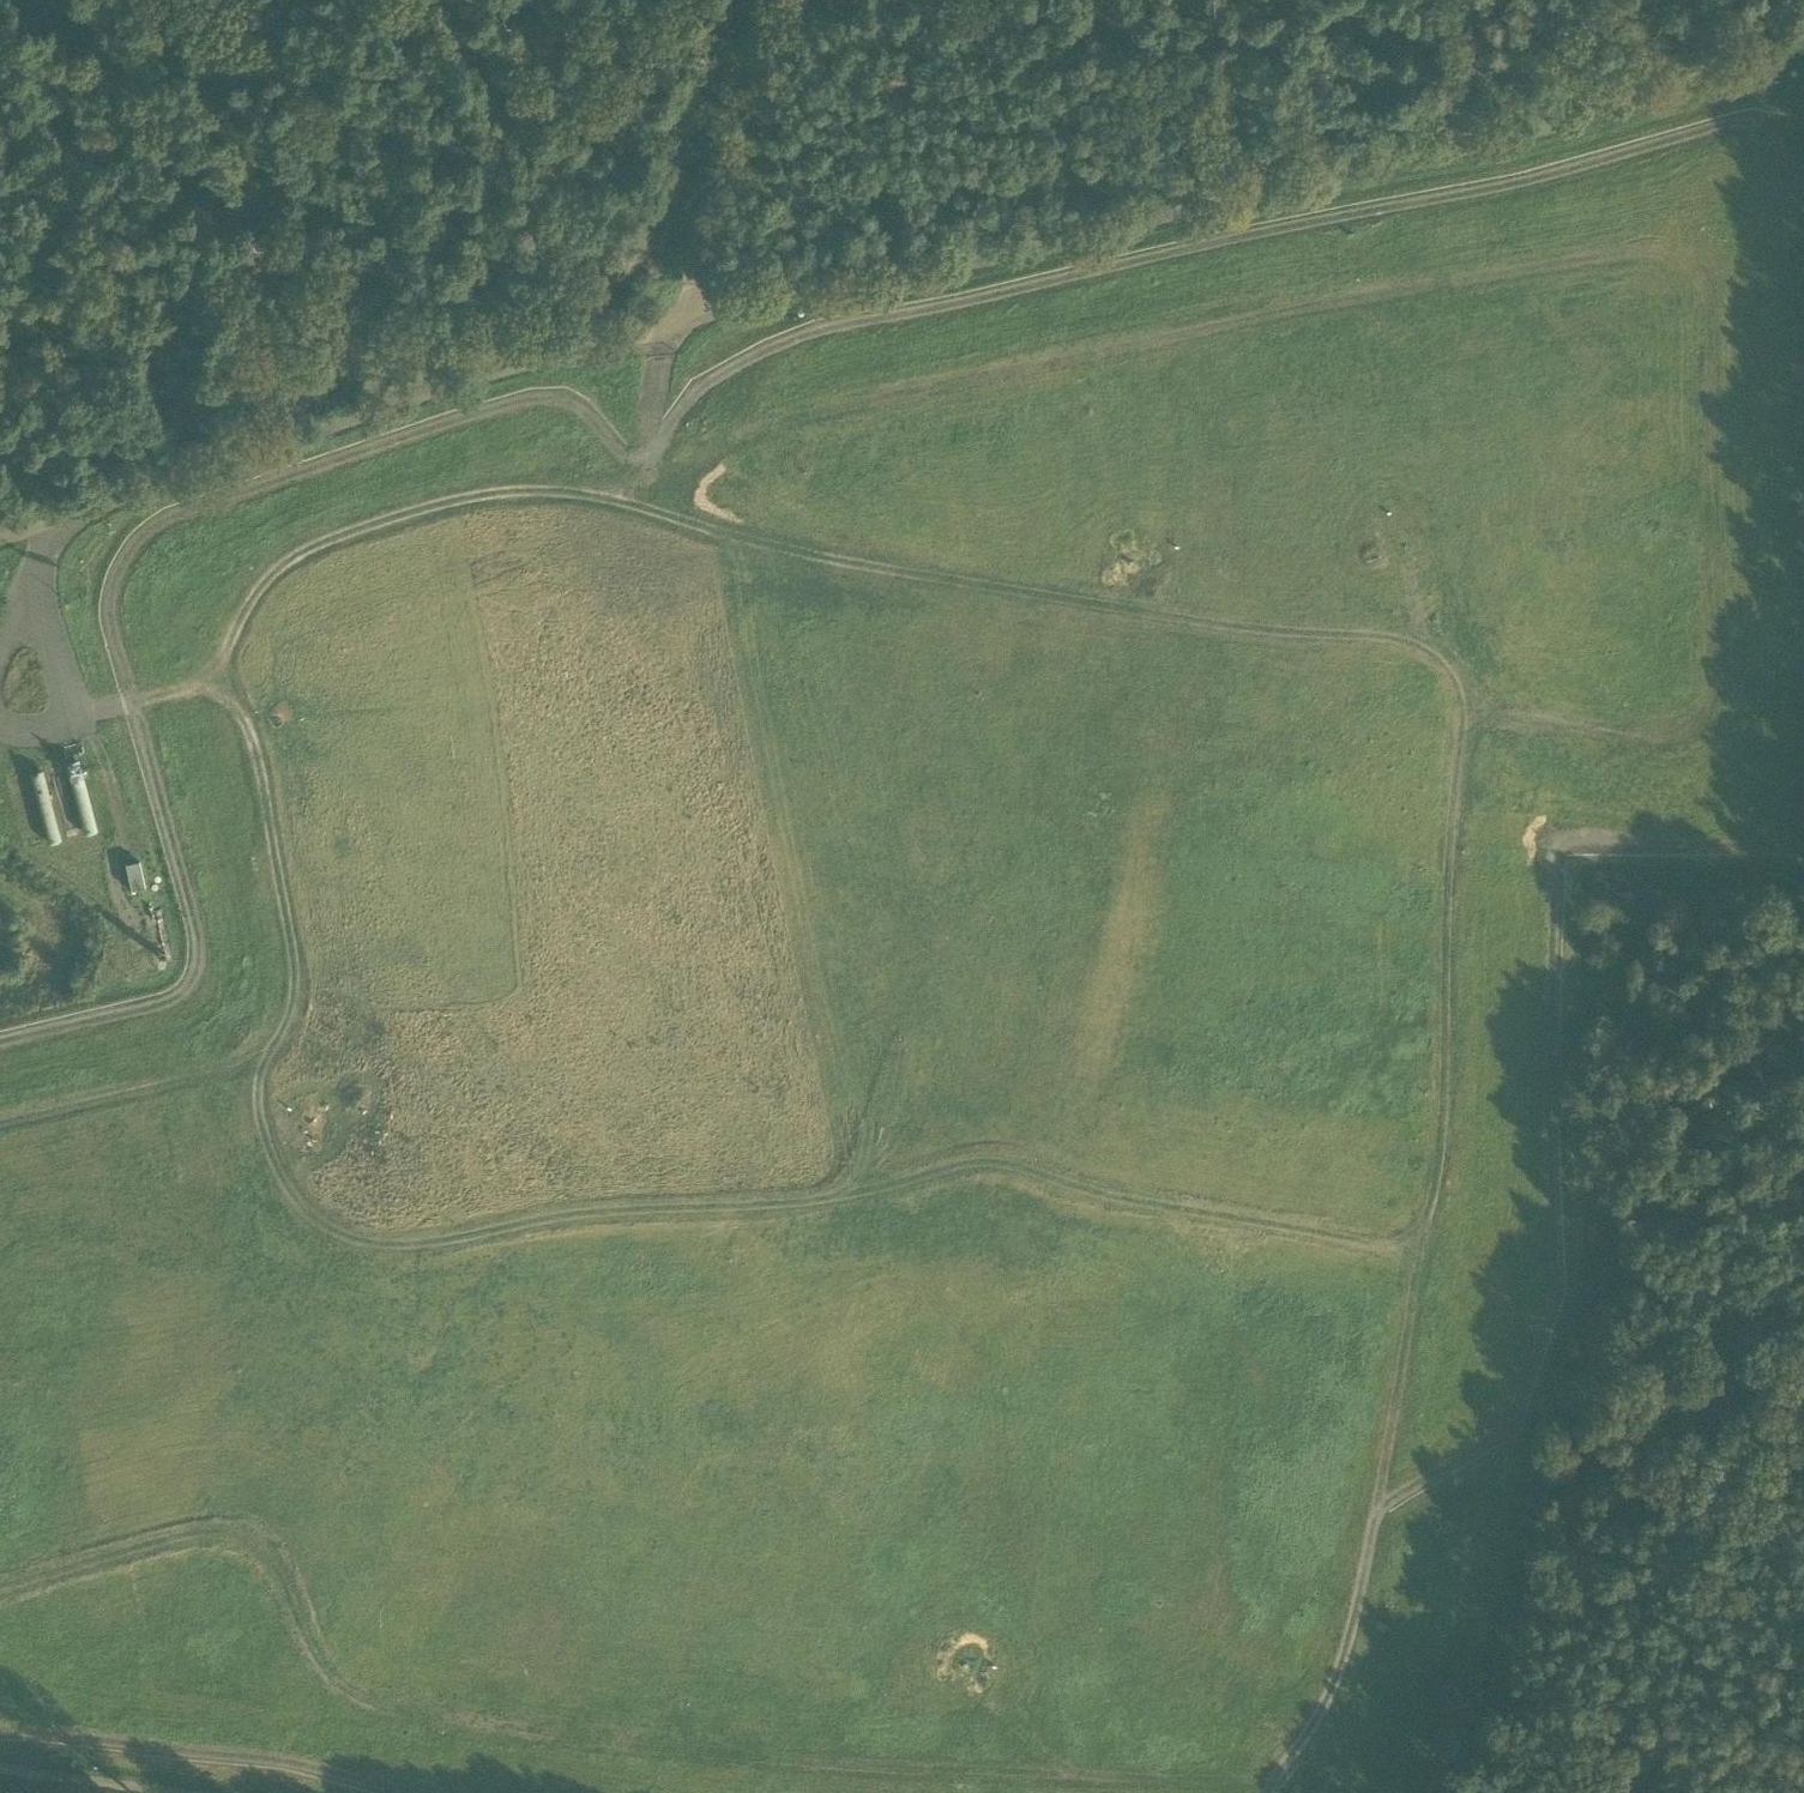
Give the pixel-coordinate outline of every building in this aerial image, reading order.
[(67,833),(49,764),(35,768),(54,836),(67,833)] [(132,883),(152,881),(149,853),(129,856),(132,883)]
